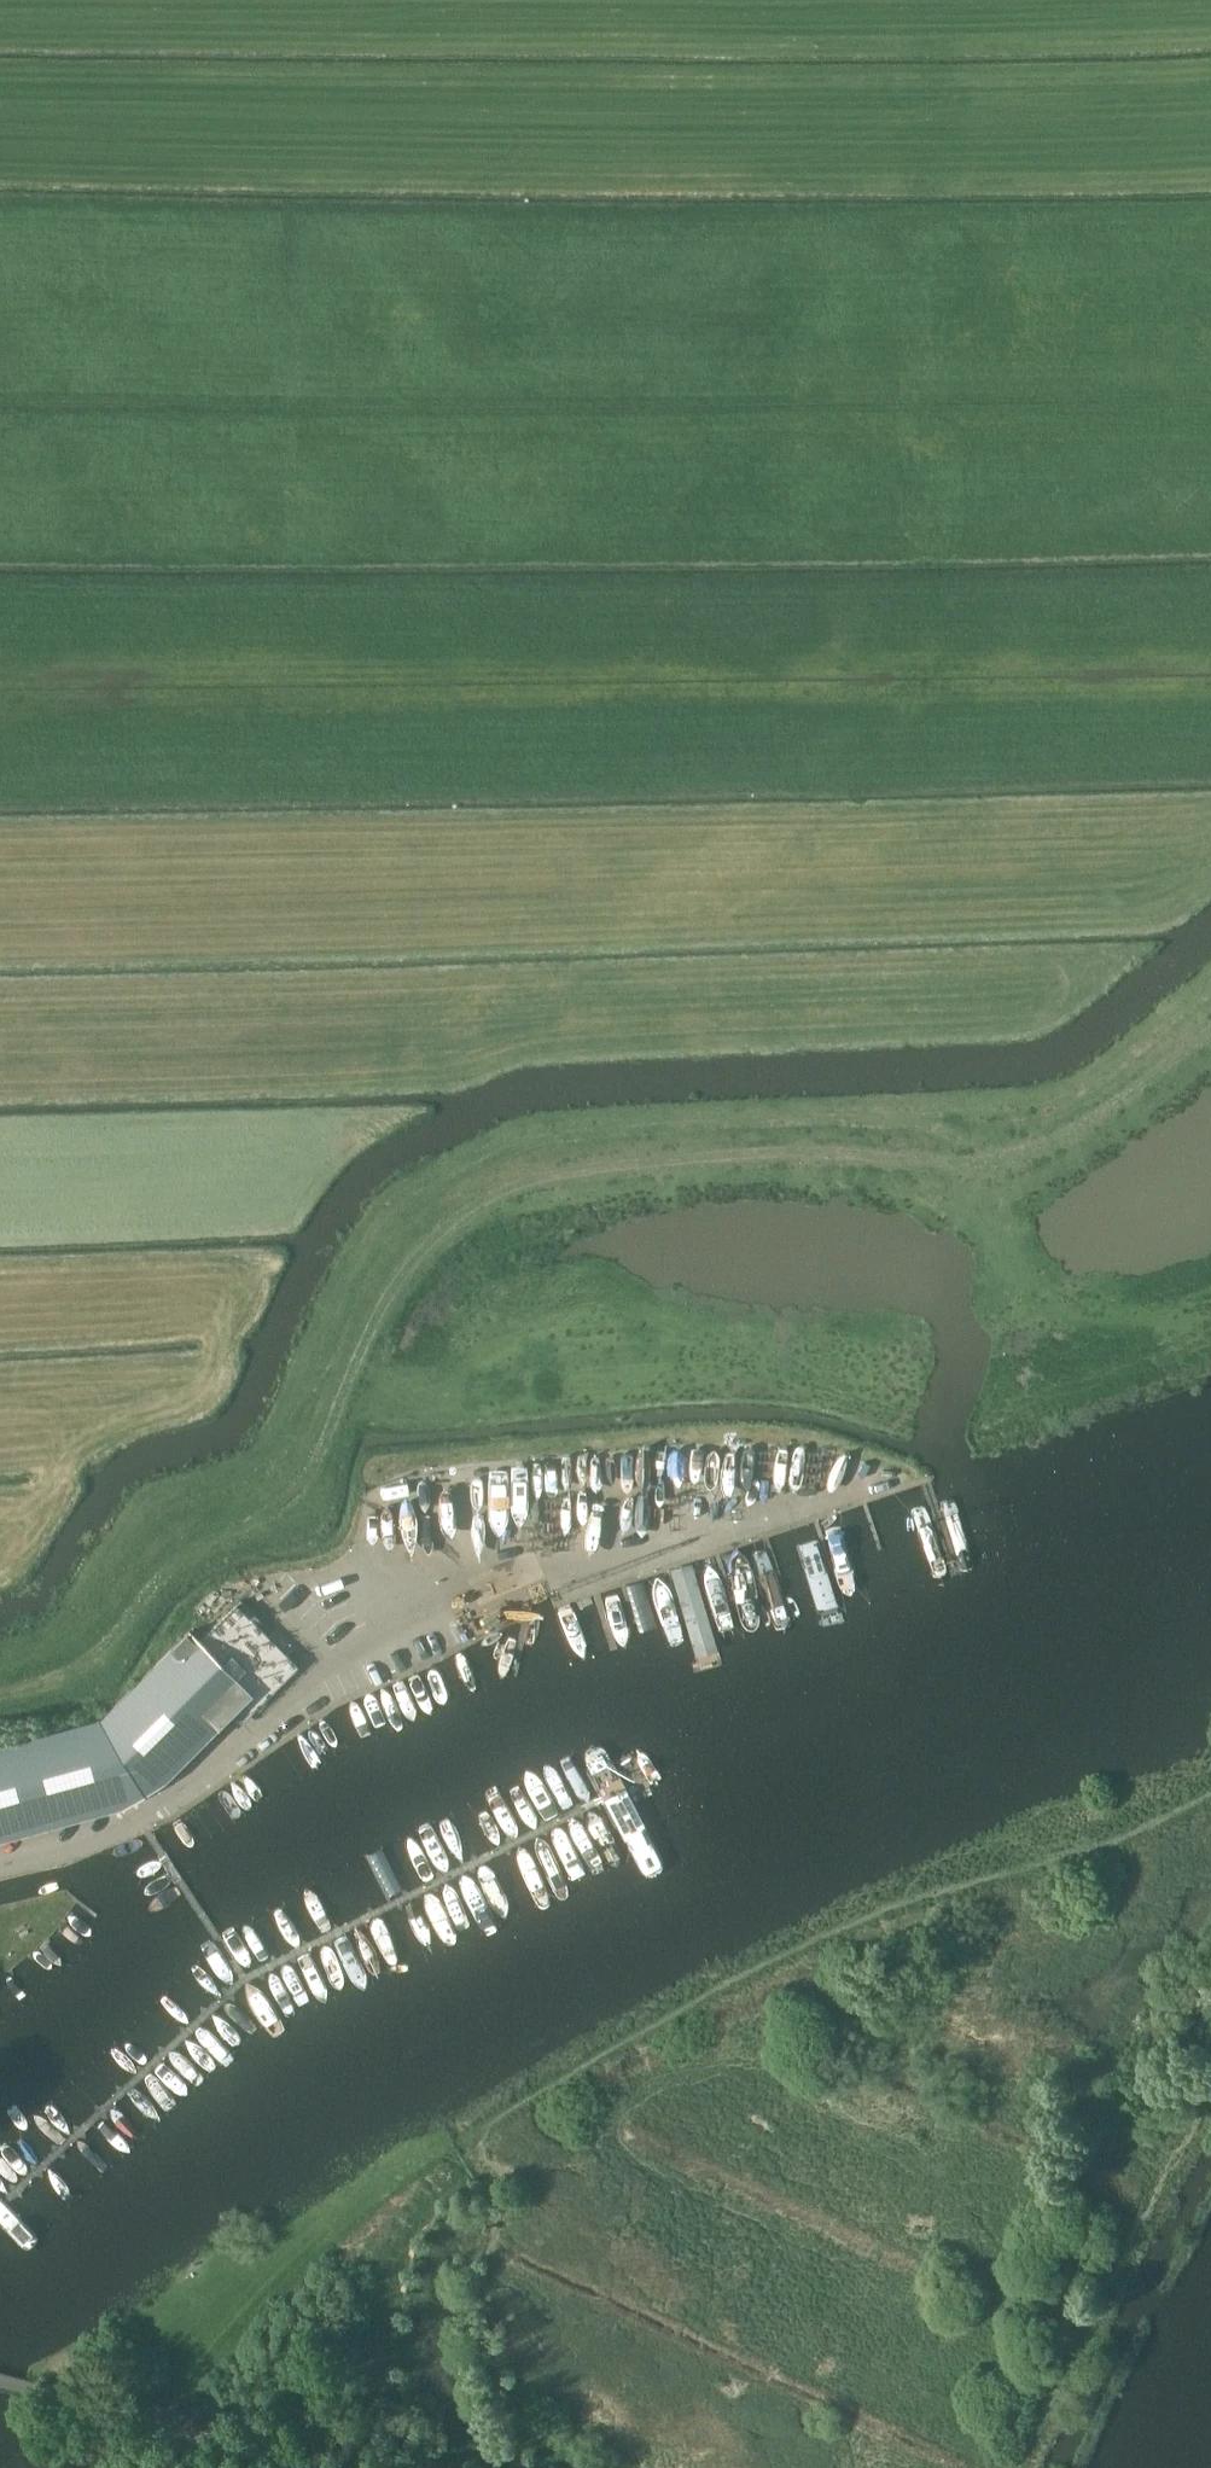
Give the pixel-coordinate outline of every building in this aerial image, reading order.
[(165,1779),(250,1693),(260,1704),(297,1665),(254,1622),(259,1618),(240,1600),(200,1640),(189,1630),(97,1722),(96,1720),(0,1747),(0,1840),(121,1806),(120,1804),(163,1777),(165,1779)]
